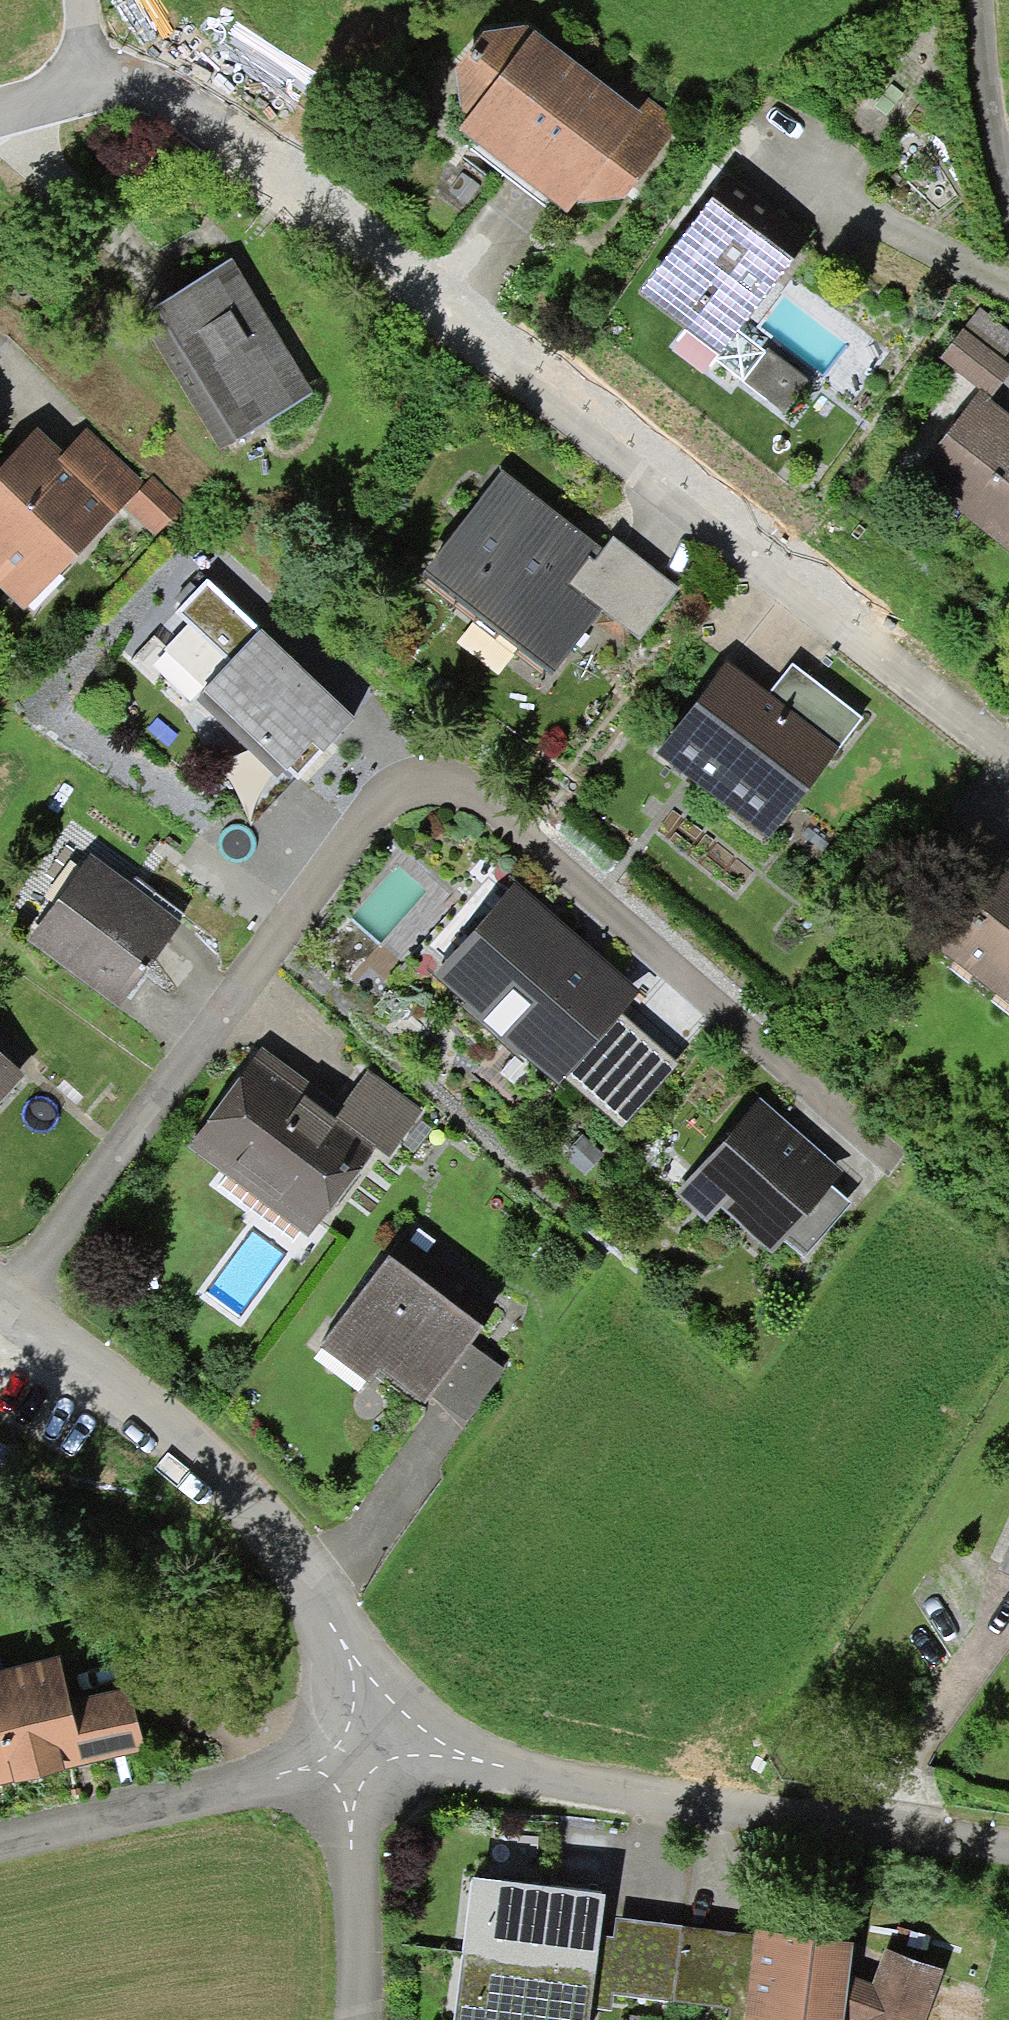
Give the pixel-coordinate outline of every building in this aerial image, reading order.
[(679,123),(637,92),(627,106),(534,37),(522,30),(488,39),(457,72),(461,115),(470,121),(458,136),(568,218),(580,206),(603,225),(623,204),(679,123)] [(712,205),(639,300),(719,363),(740,336),(793,268),(753,237),(712,205)] [(230,265),(152,316),(238,447),(316,396),(259,309),(230,265)] [(980,309),(940,361),(980,394),(990,402),(1008,378),(1008,366),(1002,361),(1008,352),(1008,332),(980,309)] [(745,384),(767,356),(740,336),(719,363),(745,384)] [(868,345),(858,360),(872,370),(883,355),(868,345)] [(767,356),(745,384),(784,416),(810,384),(770,353),(767,356)] [(912,480),(1008,557),(1008,417),(990,402),(980,394),(912,480)] [(38,433),(0,472),(0,587),(28,613),(126,511),(146,486),(88,432),(64,458),(38,433)] [(579,533),(502,475),(422,581),(554,679),(603,614),(569,588),(589,561),(594,565),(604,552),(579,533)] [(153,478),(146,486),(126,511),(156,536),(184,504),(153,478)] [(613,541),(604,552),(594,565),(589,561),(569,588),(603,614),(639,643),(679,592),(613,541)] [(261,634),(207,584),(177,617),(232,668),(203,699),(291,780),(292,779),(296,783),(321,757),(323,759),(355,725),(333,704),(259,636),(261,634)] [(752,688),(726,667),(657,757),(769,843),(838,753),(768,699),(752,688)] [(793,667),(768,699),(838,753),(862,721),(793,667)] [(91,859),(28,945),(120,1011),(182,924),(91,859)] [(941,956),(1008,1008),(1008,870),(941,956)] [(587,952),(516,889),(436,980),(559,1088),(564,1084),(620,1020),(640,998),(587,952)] [(675,1067),(620,1020),(564,1084),(619,1131),(675,1067)] [(320,1092),(263,1050),(188,1150),(310,1241),(377,1152),(334,1121),(342,1109),(320,1092)] [(26,1082),(0,1057),(0,1109),(26,1082)] [(368,1073),(342,1109),(334,1121),(377,1152),(390,1161),(424,1113),(368,1073)] [(796,1131),(762,1101),(677,1196),(709,1225),(721,1211),(773,1256),(783,1245),(831,1191),(845,1176),(796,1131)] [(586,1137),(564,1156),(582,1177),(604,1158),(586,1137)] [(851,1208),(831,1191),(783,1245),(803,1263),(851,1208)] [(496,1313),(399,1243),(320,1351),(372,1388),(380,1377),(425,1409),(433,1399),(469,1348),(496,1313)] [(504,1372),(469,1348),(433,1399),(468,1423),(504,1372)] [(999,1573),(1008,1578),(1008,1550),(999,1573)] [(120,1623),(75,1641),(94,1690),(140,1672),(120,1623)] [(15,1785),(16,1790),(67,1778),(65,1774),(87,1768),(146,1753),(130,1690),(69,1705),(58,1662),(0,1677),(0,1789),(15,1785)] [(473,1884),(463,1955),(596,1972),(598,1956),(600,1938),(606,1902),(473,1884)] [(685,1930),(617,1921),(614,1940),(607,1997),(615,1997),(675,2005),(685,1930)] [(756,1940),(685,1930),(675,2005),(730,2013),(729,2019),(746,2019),(756,1940)] [(757,1937),(756,1940),(746,2019),(844,2019),(850,1981),(854,1950),(770,1938),(757,1937)] [(607,1997),(614,1940),(600,1938),(598,1956),(596,1972),(594,1990),(592,2012),(612,2015),(615,1997),(607,1997)] [(850,1981),(844,2019),(928,2019),(945,1974),(885,1952),(872,1988),(850,1981)] [(463,1955),(455,2019),(591,2019),(592,2012),(594,1990),(596,1972),(463,1955)]
